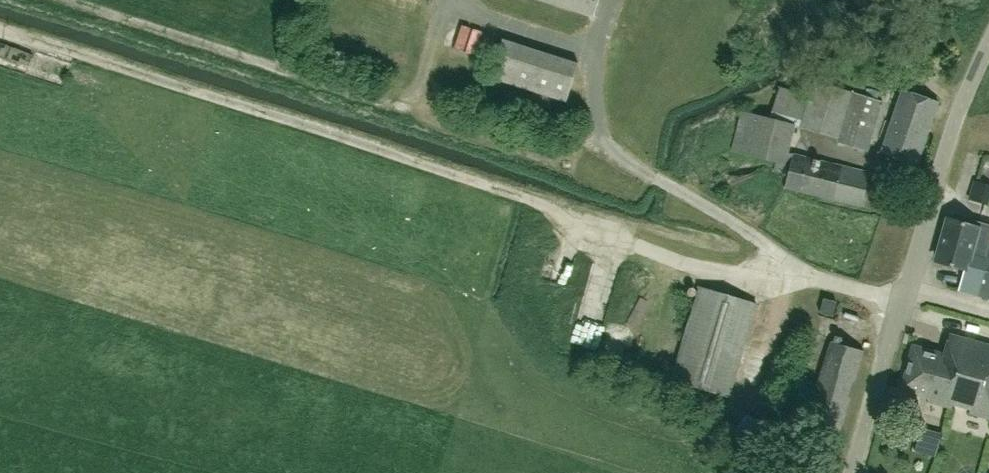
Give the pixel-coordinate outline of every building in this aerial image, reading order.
[(598,0),(546,0),(594,15),(598,0)] [(566,101),(578,63),(503,39),(491,77),(566,101)] [(10,61),(12,50),(0,49),(0,60),(10,61)] [(839,139),(853,92),(815,80),(809,97),(779,88),(770,118),(795,124),(839,139)] [(918,163),(938,102),(902,90),(881,150),(918,163)] [(867,151),(883,101),(853,92),(839,139),(838,141),(867,151)] [(795,124),(770,118),(743,111),(733,151),(776,162),(774,170),(788,173),(793,154),(788,152),(795,124)] [(861,206),(868,176),(869,173),(793,154),(788,173),(784,187),(861,206)] [(864,212),(878,212),(879,190),(865,189),(864,212)] [(988,244),(988,240),(988,225),(977,221),(976,226),(949,218),(937,261),(964,269),(958,290),(988,298),(988,244)] [(728,396),(756,303),(700,287),(672,380),(728,396)] [(833,316),(837,301),(824,298),(820,312),(833,316)] [(951,333),(951,332),(950,332),(944,354),(914,346),(902,389),(929,396),(927,402),(928,402),(929,401),(988,418),(988,344),(951,333)] [(839,435),(863,350),(831,341),(812,405),(820,407),(814,428),(839,435)] [(777,428),(807,438),(815,415),(785,404),(777,428)] [(745,418),(735,432),(754,445),(764,432),(745,418)] [(936,456),(941,436),(920,430),(915,450),(936,456)]
